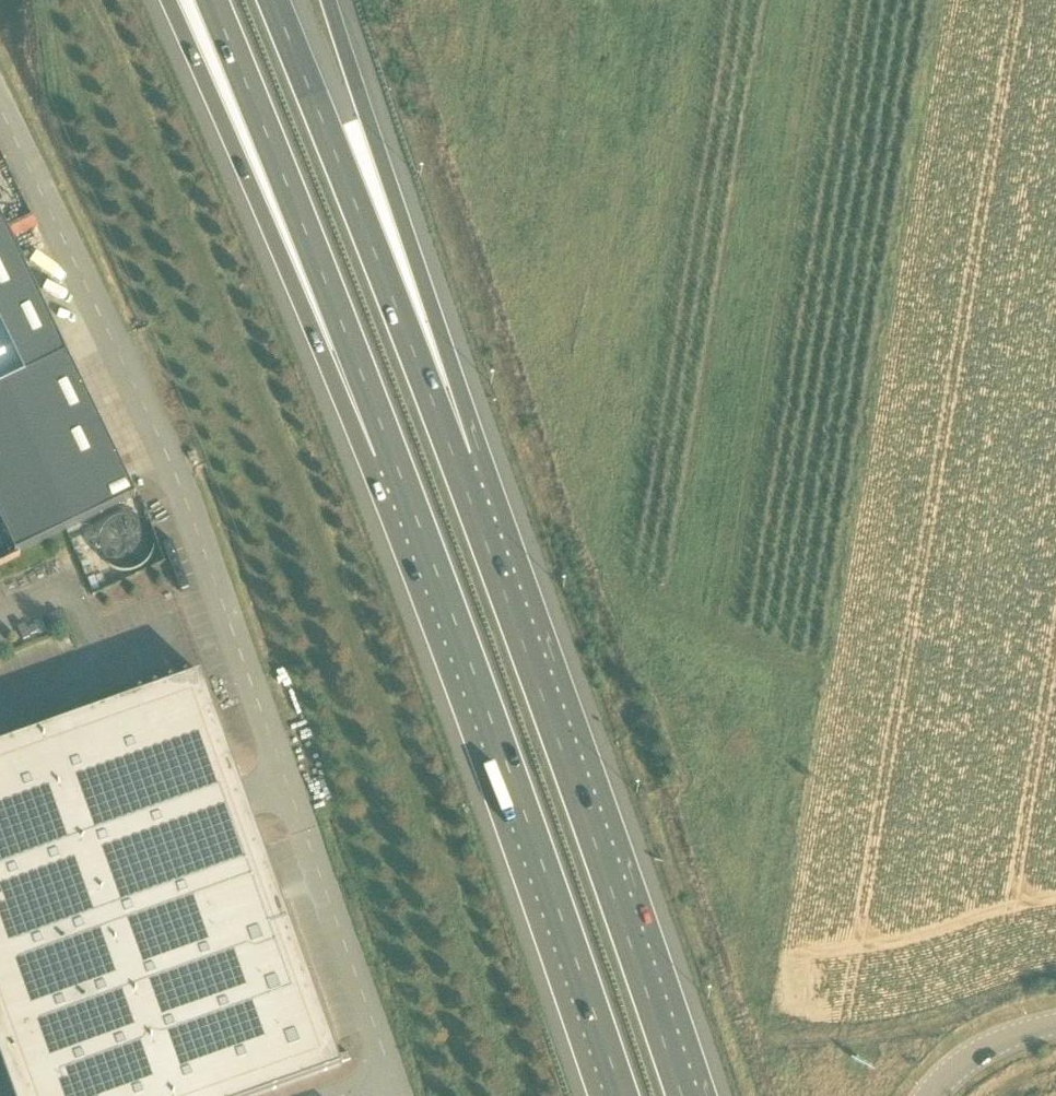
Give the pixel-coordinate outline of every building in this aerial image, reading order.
[(136,498),(0,217),(0,522),(16,556),(136,498)] [(25,1095),(259,1095),(341,1067),(201,674),(0,746),(0,1027),(25,1095)]
